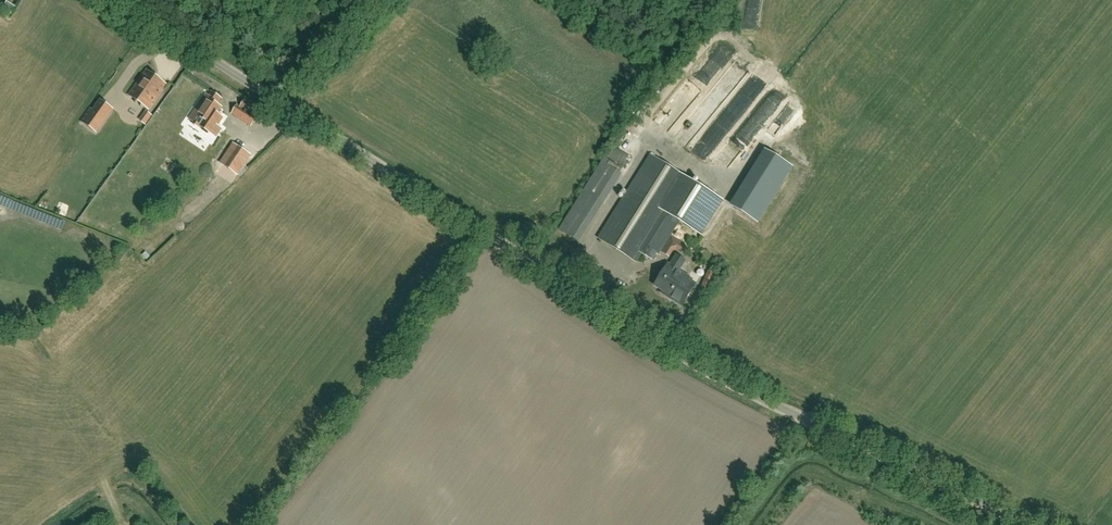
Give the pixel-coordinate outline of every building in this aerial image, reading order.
[(4,10),(9,2),(6,0),(0,0),(0,7),(4,10)] [(618,10),(610,9),(609,18),(616,19),(618,10)] [(714,41),(685,70),(698,82),(726,53),(714,41)] [(147,70),(130,95),(149,108),(166,83),(147,70)] [(208,97),(205,95),(189,119),(200,126),(216,136),(221,128),(217,125),(222,117),(216,114),(221,107),(216,105),(221,98),(211,92),(208,97)] [(101,101),(94,111),(90,109),(84,116),(81,121),(96,132),(99,127),(105,119),(112,109),(101,101)] [(232,112),(252,125),(257,117),(258,118),(262,112),(244,101),(240,107),(237,105),(232,112)] [(619,125),(632,133),(638,123),(625,115),(619,125)] [(740,121),(727,138),(737,146),(750,129),(740,121)] [(689,148),(696,154),(719,129),(711,123),(689,148)] [(230,165),(244,174),(257,155),(250,150),(249,152),(242,147),(230,165)] [(635,262),(641,253),(653,261),(657,254),(659,255),(680,221),(701,234),(722,200),(650,155),(598,238),(635,262)] [(577,242),(620,174),(601,162),(559,230),(577,242)] [(673,250),(677,249),(682,252),(685,246),(672,238),(667,246),(673,250)] [(682,275),(683,273),(679,271),(685,261),(676,256),(669,267),(667,265),(653,286),(668,296),(682,275)] [(696,284),(682,275),(668,296),(667,297),(682,306),(696,284)]
